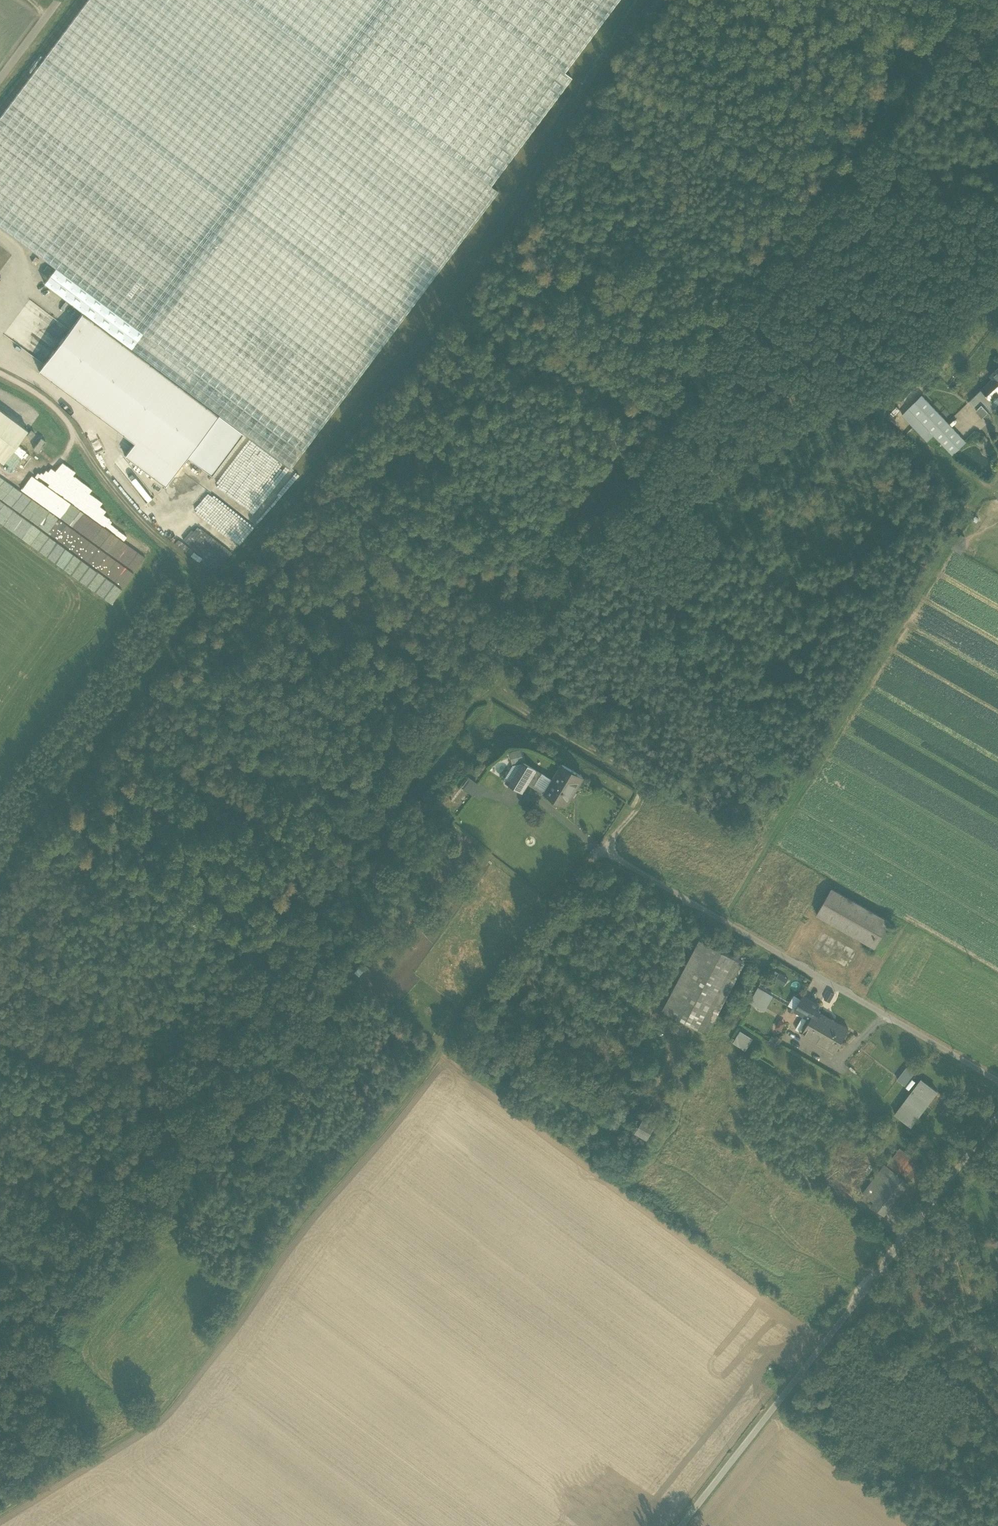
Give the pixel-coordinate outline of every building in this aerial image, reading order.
[(0,117),(0,226),(56,267),(44,283),(83,312),(39,371),(134,442),(124,455),(165,486),(219,414),(290,466),(495,187),(491,184),(572,76),(564,70),(618,0),(87,0),(0,117)] [(994,374),(970,396),(975,402),(981,395),(992,406),(997,401),(997,379),(994,374)] [(967,381),(961,388),(968,395),(974,388),(967,381)] [(947,417),(922,391),(903,411),(927,436),(934,430),(947,417)] [(990,410),(982,401),(977,406),(983,413),(984,412),(987,414),(990,410)] [(18,444),(28,430),(0,409),(0,460),(3,463),(18,444)] [(966,437),(947,417),(934,430),(952,450),(966,437)] [(125,590),(153,542),(57,487),(49,500),(42,496),(33,511),(0,491),(0,516),(125,590)] [(968,534),(963,530),(954,545),(955,547),(962,552),(966,546),(968,534)] [(512,747),(515,757),(524,754),(521,744),(512,747)] [(525,756),(516,771),(512,768),(507,775),(525,785),(530,776),(533,772),(539,775),(544,767),(525,756)] [(584,771),(564,759),(555,774),(548,787),(568,799),(584,771)] [(555,774),(544,767),(539,775),(533,772),(530,776),(548,787),(555,774)] [(471,788),(480,778),(471,771),(463,781),(471,788)] [(890,915),(832,882),(817,908),(875,941),(890,915)] [(746,955),(701,931),(663,1003),(709,1027),(746,955)] [(786,970),(780,966),(776,973),(782,977),(786,970)] [(774,989),(765,984),(757,999),(765,1004),(774,989)] [(820,998),(804,989),(796,1003),(805,1008),(797,1022),(803,1026),(816,1003),(817,1003),(820,998)] [(817,1003),(816,1003),(803,1026),(820,1035),(833,1013),(817,1003)] [(781,1012),(777,1021),(783,1023),(787,1015),(781,1012)] [(849,1022),(833,1013),(820,1035),(836,1045),(849,1022)] [(742,1022),(734,1034),(748,1042),(755,1030),(742,1022)] [(778,1029),(773,1036),(778,1039),(783,1032),(778,1029)] [(525,1061),(515,1054),(507,1064),(517,1071),(525,1061)] [(905,1067),(899,1076),(904,1080),(911,1071),(905,1067)] [(921,1073),(895,1108),(912,1120),(937,1085),(921,1073)] [(658,1116),(645,1108),(637,1121),(650,1129),(658,1116)] [(923,1158),(901,1141),(887,1158),(909,1175),(923,1158)] [(885,1157),(864,1186),(869,1190),(868,1192),(873,1196),(872,1198),(885,1208),(909,1175),(887,1158),(885,1157)]
